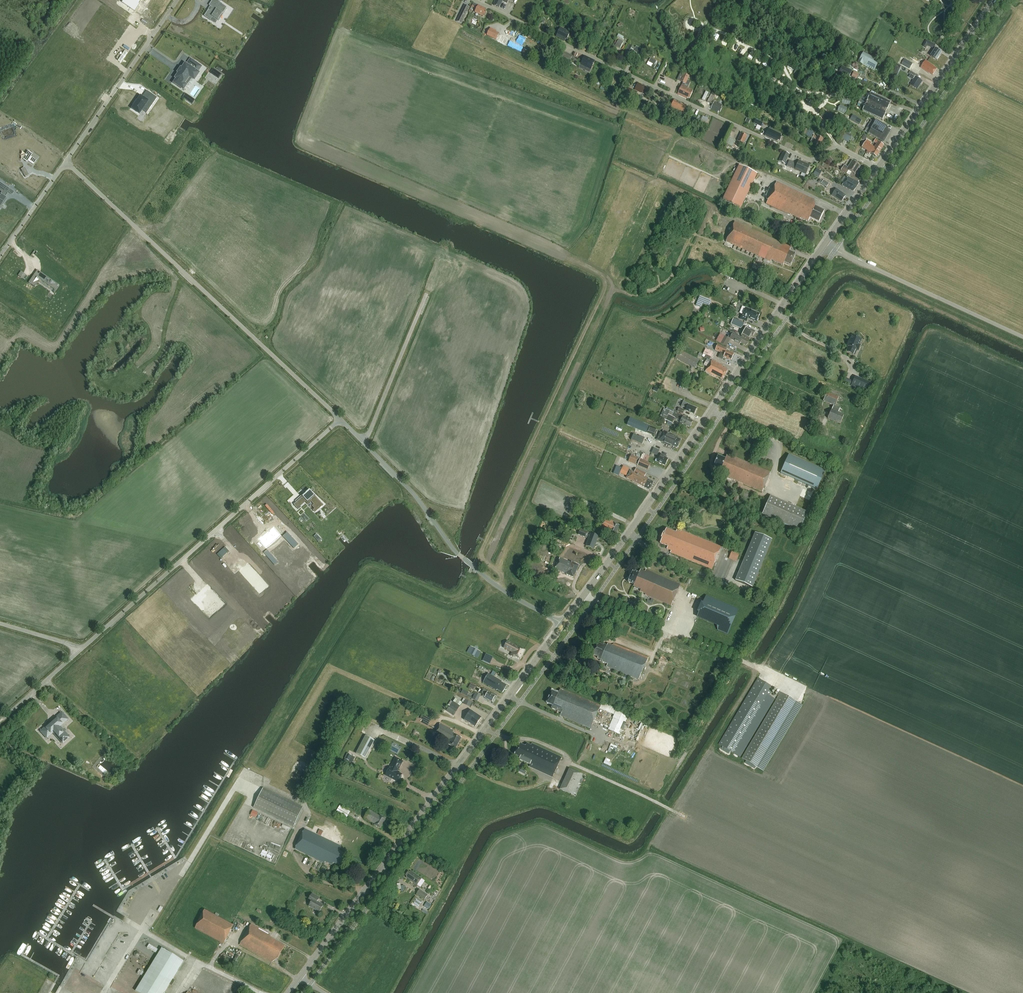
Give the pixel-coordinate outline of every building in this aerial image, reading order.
[(122,3),(135,12),(140,5),(139,4),(142,0),(124,0),(122,3)] [(205,16),(210,20),(212,16),(218,20),(227,7),(220,2),(218,0),(212,0),(209,5),(211,6),(212,7),(210,11),(209,10),(205,16)] [(485,15),(487,11),(485,10),(486,9),(478,5),(475,12),(483,16),(484,14),(485,15)] [(465,6),(457,22),(461,24),(469,8),(465,6)] [(97,40),(96,42),(101,45),(104,42),(103,42),(108,35),(107,29),(105,15),(99,11),(98,12),(99,12),(97,15),(96,15),(100,20),(102,33),(97,40)] [(565,39),(567,40),(570,33),(567,31),(567,30),(561,27),(556,36),(565,40),(565,39)] [(491,28),(487,35),(496,40),(499,34),(496,32),(496,31),(491,28)] [(506,44),(508,37),(500,34),(498,41),(506,44)] [(617,38),(615,43),(617,44),(616,45),(620,48),(623,42),(622,41),(624,37),(618,34),(616,38),(617,38)] [(935,45),(929,41),(927,40),(923,46),(925,47),(927,44),(933,48),(935,45)] [(639,55),(642,50),(636,47),(636,48),(629,45),(625,53),(626,53),(625,55),(629,57),(630,56),(631,56),(634,51),(637,53),(636,53),(639,55)] [(900,52),(912,60),(914,55),(898,46),(893,54),(897,57),(900,52)] [(937,60),(942,53),(936,49),(935,49),(934,51),(935,51),(931,56),(937,60)] [(573,56),(564,51),(561,57),(570,62),(572,58),(573,56)] [(859,60),(858,62),(862,64),(863,62),(875,68),(879,60),(863,52),(859,60)] [(75,54),(70,60),(89,73),(93,67),(75,54)] [(595,61),(585,56),(580,65),(586,68),(585,70),(590,73),(595,61)] [(934,66),(926,61),(925,60),(924,61),(925,62),(921,68),(929,73),(933,75),(937,69),(934,66)] [(177,79),(174,83),(184,89),(187,85),(184,84),(190,77),(194,80),(199,73),(197,72),(201,66),(194,61),(190,67),(185,64),(182,69),(181,68),(178,72),(179,73),(176,78),(177,79)] [(842,66),(838,74),(848,78),(849,76),(852,71),(842,66)] [(916,77),(912,75),(911,77),(914,80),(911,85),(918,89),(923,81),(916,77)] [(646,93),(648,89),(646,89),(647,87),(638,83),(635,90),(644,94),(645,93),(646,93)] [(682,85),(678,94),(687,98),(688,97),(689,98),(693,90),(687,88),(688,87),(682,85)] [(628,88),(626,92),(635,97),(637,93),(628,88)] [(706,91),(702,99),(705,100),(707,96),(708,97),(710,93),(706,91)] [(707,102),(713,104),(711,109),(718,112),(719,111),(720,112),(722,108),(721,107),(722,105),(714,101),(714,102),(712,101),(715,96),(714,96),(716,93),(712,92),(707,102)] [(861,97),(858,104),(861,105),(864,106),(862,111),(883,120),(891,102),(871,93),(870,94),(867,100),(861,97)] [(141,96),(132,109),(140,114),(145,106),(149,109),(157,98),(151,94),(147,100),(141,96)] [(683,114),(687,106),(674,100),(670,108),(683,114)] [(836,118),(823,112),(821,116),(834,123),(836,118)] [(853,115),(850,119),(859,125),(862,120),(853,115)] [(871,121),(865,131),(868,133),(879,140),(883,142),(882,141),(884,139),(888,133),(888,132),(888,131),(887,131),(886,130),(887,128),(886,127),(876,121),(875,122),(872,121),(871,121)] [(781,134),(772,130),(773,128),(770,126),(769,128),(765,135),(777,141),(778,140),(780,140),(782,136),(781,136),(781,134)] [(814,133),(806,129),(803,134),(811,138),(814,133)] [(743,144),(747,136),(741,133),(737,141),(743,144)] [(820,146),(823,139),(818,136),(817,137),(814,135),(811,142),(820,146)] [(729,137),(726,144),(732,147),(735,140),(729,137)] [(876,148),(880,151),(884,145),(878,142),(879,141),(876,139),(874,142),(877,144),(876,145),(878,147),(876,148)] [(867,150),(871,145),(872,143),(867,140),(862,147),(867,150)] [(878,147),(876,145),(875,147),(871,145),(867,150),(877,157),(880,151),(876,148),(878,147)] [(27,150),(21,159),(25,163),(26,162),(32,166),(39,157),(32,152),(31,153),(27,150)] [(785,164),(789,154),(783,151),(779,161),(785,164)] [(789,160),(787,166),(789,167),(799,171),(802,173),(806,174),(810,166),(799,161),(797,164),(792,161),(789,160)] [(849,170),(855,175),(861,166),(852,161),(848,167),(844,165),(841,170),(847,174),(849,170)] [(739,211),(756,175),(738,166),(721,202),(739,211)] [(822,171),(816,169),(813,174),(819,177),(822,171)] [(842,185),(844,187),(853,192),(859,183),(849,178),(848,177),(842,185)] [(6,198),(4,197),(4,196),(5,196),(7,194),(6,193),(7,192),(8,192),(10,189),(0,182),(0,189),(4,191),(1,195),(0,197),(0,207),(6,198)] [(818,222),(824,211),(814,207),(814,200),(776,182),(766,203),(789,215),(790,214),(800,219),(800,218),(808,221),(809,218),(818,222)] [(842,201),(846,196),(836,189),(832,195),(842,201)] [(733,249),(735,246),(770,262),(770,260),(782,266),(784,263),(786,265),(790,266),(796,254),(789,251),(790,249),(786,247),(787,245),(735,221),(725,242),(726,242),(724,245),(733,249)] [(726,258),(722,265),(727,267),(731,261),(726,258)] [(32,278),(29,282),(35,287),(41,279),(53,287),(56,282),(41,272),(38,275),(36,274),(33,279),(32,278)] [(699,296),(697,301),(702,303),(709,306),(711,301),(699,296)] [(742,314),(740,319),(746,322),(748,318),(756,321),(757,320),(758,320),(758,319),(758,318),(760,314),(750,310),(745,308),(743,307),(740,314),(742,314)] [(741,329),(746,323),(733,318),(731,324),(741,329)] [(753,336),(755,332),(750,329),(749,328),(747,327),(746,328),(742,336),(750,340),(752,336),(753,336)] [(731,332),(728,338),(729,339),(739,344),(740,342),(746,345),(747,344),(748,343),(748,342),(748,341),(738,336),(731,332)] [(850,341),(848,345),(848,346),(849,346),(846,351),(854,354),(855,349),(858,350),(860,345),(859,345),(861,340),(852,336),(850,341)] [(726,337),(722,344),(726,347),(730,339),(729,339),(728,338),(726,337)] [(734,354),(726,350),(727,349),(717,345),(715,350),(725,354),(724,357),(731,360),(734,354)] [(694,368),(695,368),(700,360),(679,350),(675,358),(694,368)] [(707,359),(703,365),(708,367),(709,366),(711,361),(709,360),(707,359)] [(711,361),(709,366),(725,374),(728,370),(722,367),(723,365),(712,360),(711,361)] [(707,368),(705,371),(717,377),(717,376),(723,379),(725,374),(709,366),(708,367),(707,368)] [(873,384),(855,376),(851,385),(869,393),(873,384)] [(841,423),(845,415),(840,412),(841,408),(836,406),(840,398),(828,393),(825,402),(834,406),(829,418),(841,423)] [(694,414),(697,408),(688,405),(689,404),(683,401),(681,406),(687,408),(686,411),(694,414)] [(683,416),(674,412),(674,411),(667,408),(666,410),(664,409),(659,417),(672,424),(675,419),(680,421),(680,423),(690,427),(693,421),(683,416)] [(631,418),(628,424),(646,432),(649,426),(631,418)] [(654,435),(656,429),(650,426),(648,433),(654,435)] [(670,440),(679,444),(681,440),(676,437),(672,435),(672,434),(663,430),(662,433),(660,432),(660,433),(666,436),(666,437),(670,439),(670,440)] [(678,448),(679,444),(670,440),(670,439),(666,437),(666,436),(660,433),(657,440),(664,443),(664,444),(670,446),(671,445),(678,448)] [(634,434),(631,440),(642,444),(645,439),(639,436),(634,434)] [(665,457),(666,456),(661,454),(660,456),(659,456),(658,459),(659,459),(657,462),(665,466),(668,459),(665,457)] [(718,456),(714,466),(721,469),(720,472),(728,476),(727,477),(762,492),(771,472),(731,455),(730,456),(727,455),(726,459),(718,456)] [(789,455),(781,473),(790,477),(817,489),(825,471),(789,455)] [(631,456),(629,461),(636,464),(638,465),(648,470),(650,464),(631,456)] [(566,459),(562,470),(573,474),(578,463),(566,459)] [(629,472),(626,478),(650,490),(654,482),(648,480),(649,478),(645,476),(646,474),(636,469),(634,472),(630,470),(629,472)] [(305,494),(301,497),(305,502),(306,504),(311,500),(314,504),(311,506),(315,511),(319,507),(319,508),(321,506),(321,505),(322,506),(323,505),(315,496),(312,493),(309,490),(306,492),(305,494)] [(799,531),(808,512),(770,496),(762,514),(799,531)] [(614,537),(620,526),(614,523),(614,522),(606,518),(600,529),(609,533),(608,534),(614,537)] [(260,536),(259,535),(257,538),(264,547),(278,534),(271,526),(260,536)] [(712,569),(721,547),(681,531),(681,532),(677,531),(676,532),(667,528),(665,533),(664,533),(661,534),(661,536),(661,538),(662,539),(660,544),(668,547),(667,549),(671,551),(670,552),(712,569)] [(299,544),(287,532),(283,536),(294,548),(299,544)] [(752,588),(772,540),(755,533),(735,580),(752,588)] [(593,549),(598,536),(591,534),(586,546),(593,549)] [(267,550),(264,553),(274,565),(278,562),(267,550)] [(574,578),(579,566),(572,563),(571,563),(560,558),(556,569),(567,574),(567,575),(574,578)] [(248,563),(240,571),(260,593),(268,586),(248,563)] [(671,606),(680,585),(646,570),(645,571),(641,569),(639,573),(633,571),(628,582),(634,585),(633,586),(635,587),(635,588),(639,589),(641,589),(640,591),(645,593),(645,594),(671,606)] [(204,603),(201,599),(196,604),(202,611),(203,609),(209,615),(212,612),(212,611),(218,606),(219,607),(223,604),(210,590),(205,595),(212,602),(209,606),(205,602),(204,603)] [(706,596),(697,617),(717,626),(718,630),(728,634),(738,610),(706,596)] [(520,659),(524,650),(516,646),(508,642),(505,648),(513,652),(511,656),(514,658),(515,657),(520,659)] [(612,644),(608,643),(607,645),(604,644),(603,645),(597,643),(592,654),(598,657),(597,658),(599,659),(598,661),(601,662),(607,664),(606,666),(639,680),(648,657),(615,643),(612,644)] [(666,665),(668,659),(660,656),(658,661),(666,665)] [(503,693),(507,685),(501,682),(502,682),(493,677),(491,675),(488,674),(483,683),(497,691),(497,690),(503,693)] [(758,678),(718,745),(722,747),(721,749),(728,754),(730,751),(740,757),(772,703),(776,697),(770,694),(774,688),(758,678)] [(590,728),(600,706),(560,688),(558,693),(551,691),(546,703),(552,705),(551,708),(561,713),(560,715),(590,728)] [(492,702),(495,696),(488,692),(484,690),(482,693),(484,694),(483,696),(485,698),(492,702)] [(476,692),(472,699),(477,701),(481,695),(476,692)] [(781,692),(742,758),(746,760),(745,762),(753,767),(754,765),(758,767),(763,771),(803,705),(798,702),(781,692)] [(454,716),(462,703),(455,699),(449,708),(449,707),(446,711),(454,716)] [(465,699),(463,704),(471,707),(473,703),(465,699)] [(475,727),(481,717),(470,710),(464,720),(475,727)] [(40,729),(40,730),(47,738),(49,739),(48,738),(47,737),(49,735),(52,733),(51,733),(54,731),(64,742),(64,741),(69,736),(70,736),(70,735),(69,736),(68,737),(59,726),(66,720),(67,720),(68,721),(67,720),(60,712),(59,711),(60,712),(61,714),(53,721),(54,722),(53,722),(52,722),(52,723),(51,724),(52,724),(50,726),(49,725),(44,729),(45,730),(43,732),(41,730),(40,729)] [(618,734),(626,715),(618,711),(610,730),(611,730),(611,731),(618,734)] [(455,749),(461,738),(453,733),(454,731),(440,724),(434,734),(448,742),(446,744),(455,749)] [(366,736),(356,754),(365,758),(375,740),(366,736)] [(553,777),(562,757),(532,743),(531,745),(527,743),(525,746),(519,744),(514,755),(520,757),(519,759),(530,764),(529,766),(553,777)] [(385,775),(398,782),(400,778),(401,778),(401,777),(401,776),(402,775),(398,773),(397,771),(402,761),(396,758),(391,768),(390,767),(385,775)] [(559,789),(576,796),(585,774),(567,767),(559,789)] [(263,788),(254,808),(294,827),(303,807),(263,788)] [(350,812),(340,806),(336,812),(346,818),(350,812)] [(380,829),(386,819),(380,815),(379,816),(369,810),(364,818),(375,824),(374,825),(380,829)] [(340,866),(345,855),(339,852),(341,847),(305,830),(295,849),(324,863),(325,862),(332,865),(333,863),(340,866)] [(406,877),(417,885),(422,879),(410,871),(409,872),(408,871),(406,875),(407,876),(406,877)] [(420,889),(417,894),(425,899),(426,897),(428,895),(420,889)] [(312,894),(309,899),(312,901),(309,906),(319,912),(323,905),(317,902),(319,898),(312,894)] [(417,898),(414,904),(418,907),(422,901),(417,898)] [(278,959),(285,945),(270,937),(271,935),(252,924),(240,945),(272,962),(278,959)] [(149,944),(147,947),(156,953),(158,949),(149,944)] [(136,991),(138,992),(165,992),(184,961),(162,948),(136,991)] [(233,961),(236,963),(241,951),(238,950),(233,961)]
